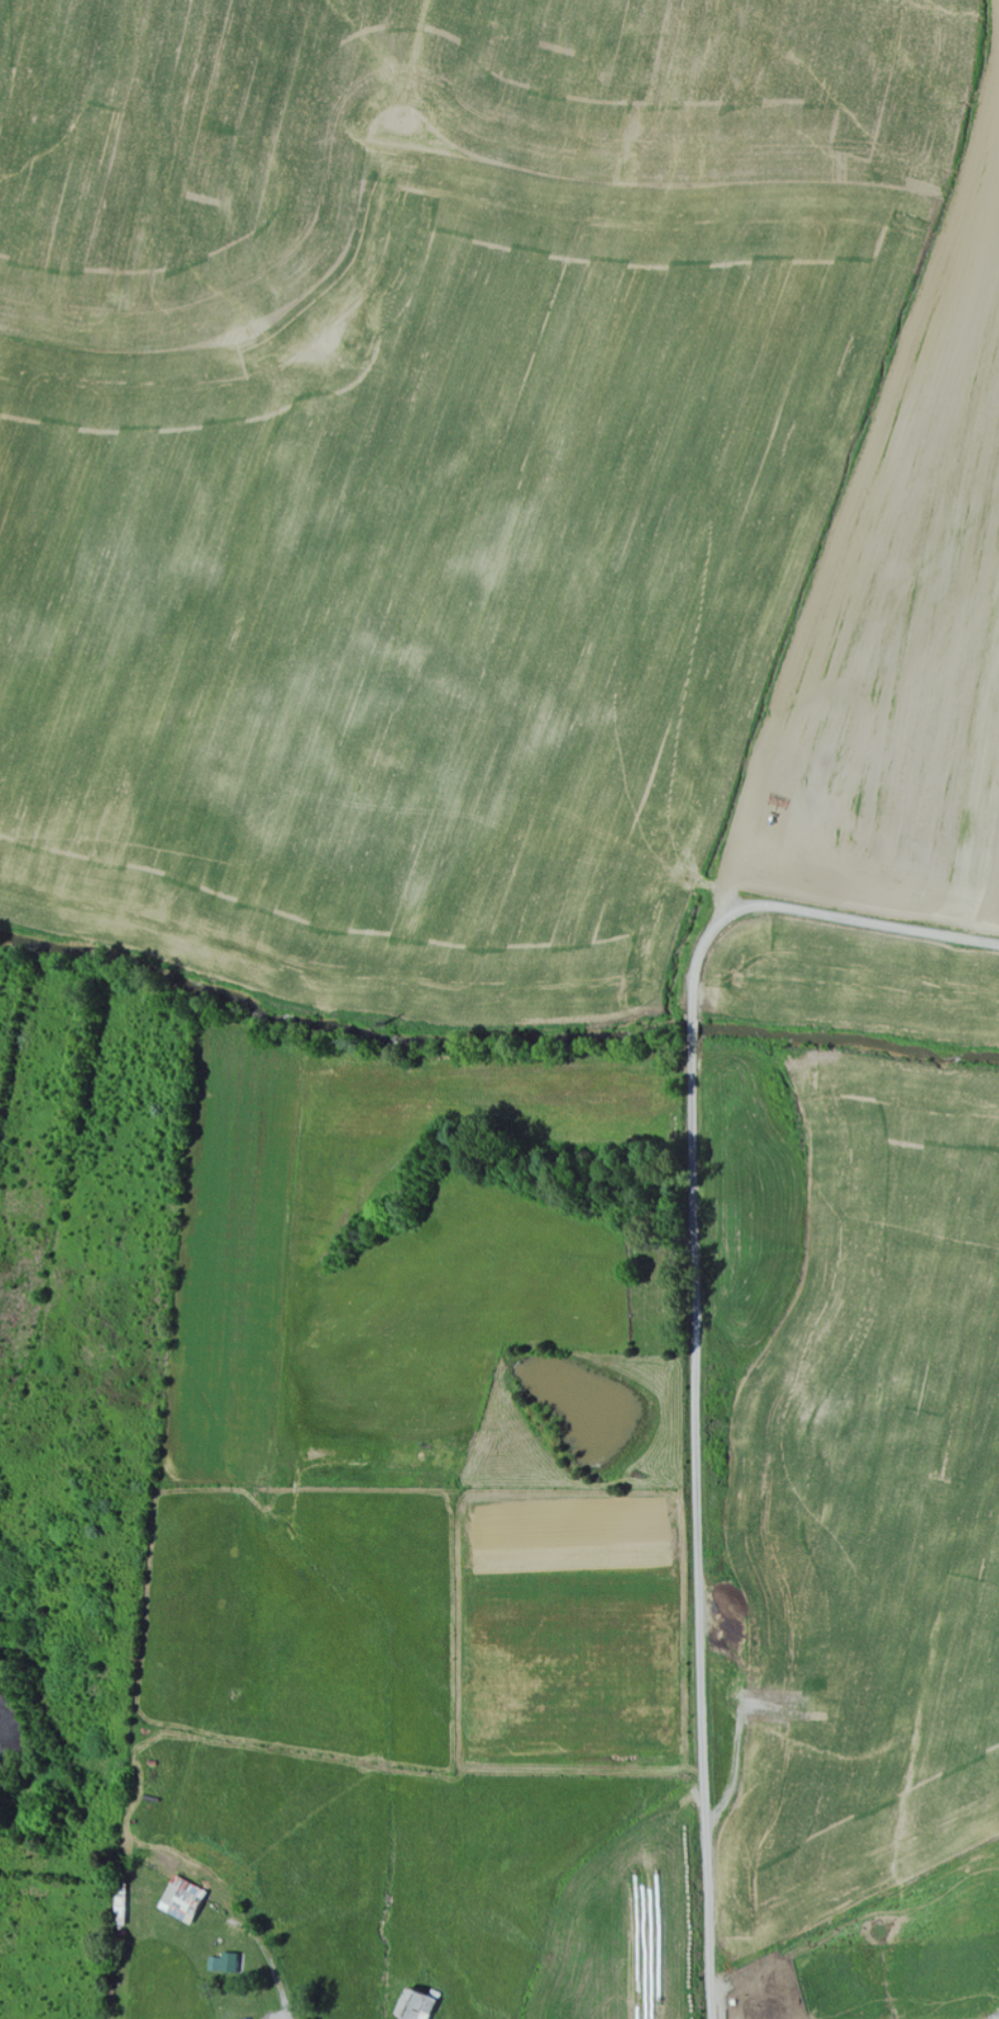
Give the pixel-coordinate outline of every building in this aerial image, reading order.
[(199,1926),(208,1908),(207,1907),(215,1892),(182,1876),(165,1909),(199,1926)] [(214,1972),(244,1973),(245,1954),(228,1953),(228,1958),(215,1958),(214,1972)] [(444,1999),(417,1988),(404,2018),(407,2018),(436,2018),(444,1999)]
